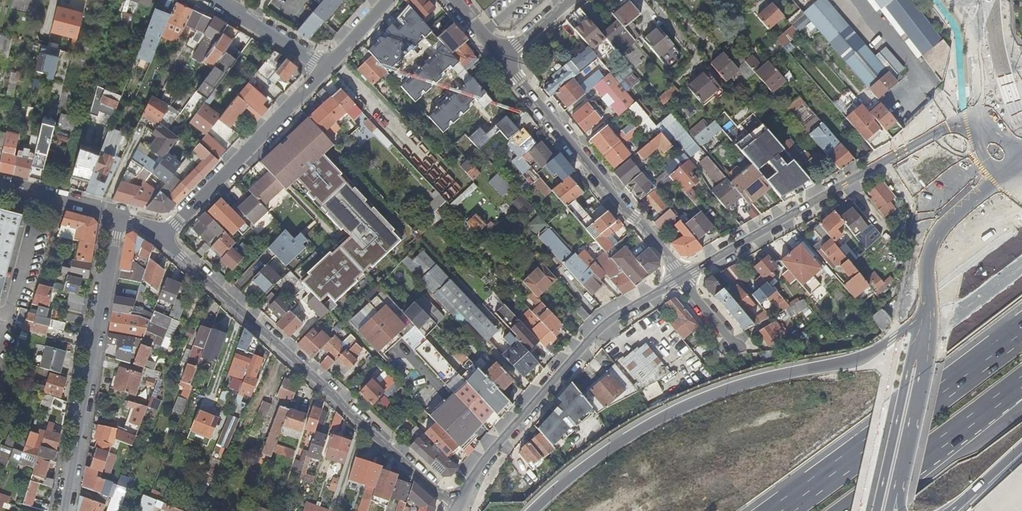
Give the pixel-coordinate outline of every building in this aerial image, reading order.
[(343,0),(323,0),(313,12),(325,22),(340,3),(343,0)] [(435,10),(427,0),(404,0),(420,18),(422,20),(435,10)] [(611,13),(614,16),(630,2),(628,0),(627,0),(611,13)] [(849,26),(827,0),(816,0),(802,12),(805,15),(810,21),(829,43),(849,26)] [(950,49),(943,39),(912,0),(873,0),(881,10),(885,15),(890,11),(924,54),(943,81),(950,49)] [(630,2),(614,16),(618,21),(622,25),(624,28),(627,26),(641,14),(630,2)] [(168,21),(184,29),(186,25),(193,11),(176,3),(171,16),(168,21)] [(342,4),(340,3),(325,22),(326,23),(342,4)] [(769,30),(772,28),(784,17),(774,4),(758,18),(769,30)] [(87,10),(58,5),(53,34),(82,39),(87,10)] [(171,16),(155,9),(137,57),(151,63),(168,21),(171,16)] [(583,23),(575,30),(589,47),(592,51),(606,39),(602,34),(580,9),(575,13),(583,23)] [(800,9),(787,20),(792,26),(805,15),(802,12),(800,9)] [(131,14),(122,11),(118,23),(127,26),(131,14)] [(212,19),(193,11),(186,25),(197,31),(200,32),(203,34),(212,19)] [(319,26),(325,22),(313,12),(297,31),(304,37),(308,39),(319,26)] [(810,21),(805,15),(792,26),(798,32),(810,21)] [(227,24),(214,16),(212,19),(203,34),(211,38),(207,44),(205,46),(201,43),(194,56),(201,62),(204,58),(210,49),(227,24)] [(622,25),(618,21),(602,34),(606,39),(608,42),(624,28),(622,25)] [(138,26),(132,24),(129,32),(136,34),(138,26)] [(224,52),(239,31),(227,24),(210,49),(204,58),(214,65),(224,52)] [(452,26),(438,38),(451,53),(453,55),(465,45),(466,43),(452,26)] [(629,28),(627,26),(624,28),(632,37),(636,33),(630,27),(629,28)] [(844,61),(865,44),(849,26),(829,43),(844,61)] [(620,55),(636,41),(632,37),(624,28),(608,42),(620,55)] [(659,28),(644,40),(659,57),(673,45),(659,28)] [(13,37),(0,34),(0,58),(8,60),(13,37)] [(187,46),(193,50),(200,40),(201,37),(199,35),(196,34),(194,38),(192,37),(187,46)] [(211,38),(203,34),(201,37),(200,40),(207,44),(211,38)] [(30,53),(32,42),(26,40),(24,52),(30,53)] [(58,163),(62,164),(76,116),(74,115),(94,45),(77,40),(74,53),(55,126),(46,160),(58,163)] [(60,50),(61,50),(63,45),(49,41),(48,46),(60,50)] [(865,44),(844,61),(877,99),(898,82),(894,77),(875,56),(865,44)] [(59,56),(60,50),(48,46),(43,45),(41,52),(54,55),(59,56)] [(465,45),(453,55),(467,71),(479,61),(465,45)] [(356,52),(358,54),(364,48),(362,46),(356,52)] [(579,72),(597,57),(592,51),(589,47),(571,62),(579,72)] [(875,56),(894,77),(904,69),(885,47),(875,56)] [(392,87),(396,83),(367,51),(364,48),(358,54),(365,61),(366,63),(364,64),(358,70),(372,86),(382,77),(392,87)] [(59,56),(43,122),(55,126),(74,53),(61,50),(60,50),(59,56)] [(265,61),(276,70),(286,58),(274,51),(265,61)] [(50,72),(54,55),(41,52),(37,69),(50,72)] [(130,74),(137,57),(123,52),(116,69),(130,74)] [(235,60),(224,52),(214,65),(196,93),(206,100),(235,60)] [(639,57),(643,62),(649,57),(644,52),(639,57)] [(747,80),(755,73),(745,62),(738,68),(734,65),(724,53),(711,65),(726,82),(737,73),(739,75),(741,74),(747,80)] [(747,53),(734,65),(738,68),(745,62),(751,57),(747,53)] [(763,70),(751,57),(745,62),(755,73),(771,92),(784,80),(770,63),(763,70)] [(276,71),(292,84),(301,75),(301,74),(296,66),(286,58),(276,70),(276,71)] [(276,71),(276,70),(265,61),(257,71),(268,79),(276,71)] [(545,90),(551,98),(552,97),(556,94),(575,77),(580,73),(579,72),(571,62),(561,70),(564,74),(545,90)] [(589,81),(594,87),(606,77),(604,74),(601,70),(589,81)] [(631,74),(628,70),(620,78),(623,82),(631,74)] [(7,129),(19,73),(12,72),(7,95),(1,94),(0,98),(0,106),(1,106),(0,113),(0,127),(7,129)] [(708,72),(689,88),(702,104),(721,88),(708,72)] [(594,87),(618,118),(620,116),(629,108),(636,102),(621,84),(616,79),(611,73),(606,77),(594,87)] [(578,80),(575,77),(556,94),(568,109),(585,94),(575,82),(578,80)] [(35,78),(33,88),(39,90),(42,80),(35,78)] [(162,90),(168,93),(171,87),(172,85),(167,82),(162,90)] [(407,93),(455,145),(467,134),(419,82),(407,93)] [(927,90),(931,94),(902,120),(913,133),(939,111),(932,104),(944,93),(935,83),(927,90)] [(247,84),(238,95),(246,102),(253,108),(262,115),(267,109),(262,104),(266,99),(247,84)] [(114,116),(121,97),(108,91),(98,86),(90,114),(98,116),(102,103),(113,107),(110,115),(114,116)] [(191,98),(197,89),(193,86),(190,91),(186,88),(183,92),(191,98)] [(180,92),(171,87),(168,93),(169,93),(174,96),(176,97),(180,92)] [(341,90),(332,98),(333,99),(346,113),(349,117),(353,121),(362,112),(341,90)] [(170,106),(179,113),(191,98),(183,92),(181,91),(180,92),(176,97),(172,104),(170,106)] [(149,114),(160,121),(170,106),(172,104),(169,102),(167,104),(153,94),(145,109),(138,123),(144,126),(148,117),(149,114)] [(240,109),(246,102),(238,95),(230,104),(220,117),(218,119),(225,124),(238,108),(240,109)] [(343,116),(346,113),(333,99),(332,98),(326,104),(321,108),(335,123),(343,116)] [(788,107),(792,113),(806,104),(802,98),(788,107)] [(629,108),(642,124),(649,118),(647,115),(636,102),(629,108)] [(870,114),(881,104),(880,102),(868,112),(870,114)] [(861,103),(845,117),(849,123),(866,142),(880,129),(873,122),(863,110),(865,108),(861,103)] [(190,121),(206,133),(212,127),(218,119),(220,117),(203,104),(190,121)] [(573,117),(585,132),(603,118),(597,111),(595,112),(588,104),(573,117)] [(892,139),(903,129),(884,107),(881,104),(870,114),(875,120),(892,139)] [(179,113),(170,106),(160,121),(159,123),(167,130),(179,113)] [(247,115),(254,123),(262,115),(253,108),(247,115)] [(321,108),(309,118),(312,122),(327,138),(331,135),(340,127),(335,123),(321,108)] [(868,112),(865,108),(863,110),(873,122),(875,120),(870,114),(868,112)] [(149,114),(148,117),(156,122),(158,124),(159,123),(160,121),(149,114)] [(526,116),(514,126),(519,131),(531,122),(526,116)] [(309,118),(301,126),(304,130),(312,122),(309,118)] [(652,127),(658,136),(662,133),(649,118),(642,124),(638,127),(603,155),(615,169),(631,155),(623,145),(642,130),(645,133),(652,127)] [(703,146),(722,130),(715,121),(695,138),(703,146)] [(39,139),(36,149),(36,150),(33,162),(45,164),(45,162),(46,160),(55,126),(43,122),(39,139)] [(214,129),(212,127),(206,133),(201,140),(220,158),(226,152),(212,139),(213,137),(211,135),(216,130),(226,138),(224,140),(232,146),(241,136),(234,131),(233,133),(219,122),(214,129)] [(374,269),(402,242),(394,233),(395,232),(374,209),(372,210),(366,203),(367,202),(355,189),(354,190),(341,177),(343,175),(324,155),(327,153),(325,151),(333,144),(327,138),(312,122),(304,130),(301,126),(287,139),(288,141),(282,147),(280,145),(271,154),(296,180),(308,193),(306,194),(313,202),(314,200),(315,200),(327,213),(325,215),(341,231),(345,227),(350,233),(348,235),(350,237),(347,240),(331,254),(330,253),(307,274),(309,276),(301,283),(305,287),(310,292),(320,303),(328,296),(335,303),(358,282),(357,281),(372,267),(374,269)] [(614,128),(611,124),(609,125),(589,142),(591,145),(593,143),(603,155),(638,127),(634,122),(623,131),(622,130),(615,136),(610,131),(614,128)] [(159,155),(163,157),(166,153),(177,138),(167,130),(159,123),(158,124),(153,131),(159,136),(150,148),(160,154),(159,155)] [(782,147),(762,124),(736,145),(753,166),(758,171),(767,162),(777,173),(766,181),(771,186),(781,197),(810,181),(809,178),(797,164),(793,160),(787,166),(777,156),(784,149),(782,147)] [(841,171),(855,162),(843,147),(823,125),(810,136),(841,171)] [(692,155),(700,148),(693,139),(683,128),(675,135),(692,155)] [(515,141),(519,146),(524,151),(526,154),(537,145),(524,130),(509,142),(507,143),(510,146),(515,141)] [(0,161),(0,170),(3,171),(14,174),(18,155),(15,154),(20,134),(7,132),(6,132),(0,161)] [(664,140),(666,138),(662,133),(658,136),(638,153),(644,160),(659,146),(666,154),(674,147),(669,142),(667,143),(664,140)] [(105,141),(119,146),(121,140),(107,135),(105,141)] [(331,135),(327,138),(333,144),(334,146),(339,150),(341,148),(340,146),(340,145),(331,135)] [(789,141),(801,155),(805,151),(804,149),(802,149),(799,149),(791,139),(789,141)] [(103,197),(121,160),(114,157),(119,146),(105,141),(102,148),(102,150),(106,151),(104,157),(99,155),(95,167),(100,168),(97,175),(93,173),(91,178),(90,180),(86,192),(90,193),(103,197)] [(513,150),(519,146),(515,141),(510,146),(513,150)] [(789,141),(782,147),(784,149),(793,160),(797,164),(809,178),(813,174),(812,172),(825,161),(819,153),(812,159),(805,151),(801,155),(789,141)] [(201,161),(182,182),(190,189),(218,160),(199,142),(192,151),(201,161)] [(147,155),(150,149),(140,143),(137,149),(147,155)] [(325,151),(327,153),(334,146),(333,144),(325,151)] [(530,154),(529,153),(527,155),(523,158),(530,166),(531,167),(533,169),(535,171),(537,174),(543,169),(555,160),(542,144),(530,154)] [(102,150),(102,148),(94,145),(92,151),(80,147),(73,173),(91,178),(93,173),(95,167),(99,155),(102,150)] [(18,155),(14,174),(29,177),(32,165),(33,162),(36,150),(33,150),(33,152),(31,152),(30,155),(30,158),(23,156),(24,154),(24,150),(19,149),(18,155)] [(147,155),(137,149),(132,159),(143,167),(152,173),(154,170),(163,157),(159,155),(155,161),(147,155)] [(150,149),(147,155),(155,161),(159,155),(150,149)] [(527,168),(530,166),(523,158),(527,155),(526,154),(524,151),(523,152),(518,156),(514,151),(510,155),(517,162),(518,162),(524,170),(527,168)] [(163,157),(154,170),(168,181),(173,174),(181,165),(166,153),(163,157)] [(296,180),(271,154),(261,163),(267,170),(283,187),(286,190),(296,180)] [(718,184),(726,178),(705,154),(698,160),(718,184)] [(192,159),(188,155),(181,165),(173,174),(179,180),(181,178),(179,176),(192,159)] [(463,165),(461,167),(460,168),(473,181),(478,177),(479,178),(482,176),(462,155),(458,159),(464,165),(463,165)] [(683,158),(667,172),(670,176),(687,162),(683,158)] [(126,172),(112,199),(129,203),(145,181),(146,181),(152,173),(143,167),(132,159),(128,168),(139,173),(136,178),(128,175),(128,173),(126,172)] [(631,160),(630,159),(616,171),(617,172),(614,174),(625,187),(628,185),(644,172),(648,168),(645,165),(642,168),(641,166),(638,167),(632,160),(631,160)] [(558,164),(555,160),(543,169),(537,174),(540,178),(541,179),(547,174),(558,164)] [(697,207),(702,213),(708,209),(691,189),(698,182),(690,173),(696,168),(690,160),(687,162),(670,176),(675,182),(697,207)] [(753,166),(731,184),(741,196),(749,205),(771,186),(766,181),(760,174),(758,171),(753,166)] [(258,183),(249,191),(252,195),(263,206),(283,187),(267,170),(261,176),(263,178),(258,183)] [(530,175),(526,179),(531,186),(534,183),(540,178),(537,174),(535,171),(530,175)] [(649,179),(644,172),(628,185),(641,200),(654,190),(647,181),(648,179),(649,179)] [(670,176),(667,172),(653,184),(656,188),(662,183),(670,176)] [(562,208),(564,210),(567,208),(575,201),(579,198),(584,194),(578,187),(581,184),(579,182),(580,181),(573,173),(552,191),(554,193),(552,195),(553,198),(556,196),(565,206),(562,208)] [(190,189),(182,182),(179,180),(173,174),(168,181),(146,208),(161,212),(168,211),(190,189)] [(667,189),(675,182),(670,176),(662,183),(667,189)] [(546,197),(552,191),(541,179),(540,178),(534,183),(546,197)] [(653,184),(648,179),(647,181),(654,190),(656,188),(653,184)] [(713,193),(726,209),(741,196),(731,184),(728,180),(713,193)] [(129,203),(143,207),(157,191),(145,181),(129,203)] [(452,204),(456,209),(478,188),(474,183),(452,204)] [(659,196),(667,189),(662,183),(656,188),(654,190),(659,196)] [(880,183),(876,186),(887,199),(890,196),(880,183)] [(889,202),(887,199),(876,186),(871,191),(875,196),(879,202),(883,207),(889,202)] [(646,199),(658,214),(666,208),(653,192),(646,199)] [(252,224),(267,210),(263,206),(252,195),(248,199),(244,203),(242,201),(236,207),(252,224)] [(433,206),(439,200),(437,197),(430,203),(433,206)] [(439,200),(433,206),(437,211),(447,202),(442,197),(439,200)] [(236,226),(241,220),(232,210),(222,199),(209,212),(218,221),(223,215),(230,221),(236,226)] [(584,212),(575,201),(567,208),(572,214),(586,231),(595,224),(605,215),(608,213),(608,212),(602,205),(594,212),(590,207),(584,212)] [(883,207),(879,202),(876,204),(875,205),(879,210),(883,207)] [(895,209),(889,202),(883,207),(879,210),(879,211),(885,218),(885,217),(895,209)] [(236,207),(232,210),(241,220),(249,228),(252,224),(236,207)] [(697,216),(693,220),(706,235),(714,227),(702,213),(697,207),(692,211),(697,216)] [(852,209),(841,219),(844,223),(866,250),(881,236),(875,229),(863,239),(859,235),(867,227),(852,209)] [(22,217),(0,211),(0,301),(1,301),(22,217)] [(595,224),(586,231),(595,241),(616,223),(608,212),(608,213),(605,215),(595,224)] [(684,238),(672,245),(681,256),(688,258),(703,249),(697,242),(678,220),(672,212),(656,226),(662,233),(673,224),(684,238)] [(836,230),(844,223),(841,219),(835,212),(820,226),(834,242),(836,240),(838,238),(841,236),(836,230)] [(66,213),(64,218),(57,236),(80,243),(76,261),(91,263),(97,226),(93,220),(66,213)] [(213,247),(226,233),(206,213),(199,219),(200,221),(193,228),(212,248),(213,247)] [(481,234),(489,225),(476,213),(468,222),(481,234)] [(541,215),(530,222),(537,233),(548,227),(541,215)] [(697,242),(706,235),(693,220),(691,222),(684,215),(678,220),(697,242)] [(616,223),(595,241),(606,253),(619,243),(613,236),(615,234),(614,233),(618,231),(625,226),(620,220),(616,223)] [(419,236),(431,225),(427,221),(415,232),(419,236)] [(822,240),(814,247),(833,269),(836,267),(841,267),(848,260),(840,249),(834,242),(820,226),(814,230),(822,240)] [(592,296),(604,285),(600,280),(589,268),(576,254),(574,255),(549,228),(538,238),(592,296)] [(285,230),(269,249),(285,266),(305,247),(302,244),(307,240),(300,233),(294,239),(285,230)] [(119,279),(143,283),(144,280),(147,269),(137,263),(134,272),(132,271),(133,261),(135,255),(135,251),(138,236),(134,233),(127,236),(119,279)] [(213,247),(224,257),(232,249),(237,244),(226,233),(213,247)] [(140,259),(135,255),(133,261),(137,263),(147,269),(155,247),(138,236),(135,251),(140,254),(140,255),(144,258),(142,262),(139,261),(140,259)] [(840,249),(842,247),(836,240),(834,242),(840,249)] [(797,281),(810,296),(821,286),(815,280),(813,277),(824,268),(819,261),(820,260),(805,242),(781,262),(788,271),(797,281)] [(842,247),(840,249),(848,260),(851,264),(856,259),(845,245),(842,247)] [(197,253),(203,258),(209,251),(204,246),(197,253)] [(155,264),(162,254),(155,247),(147,269),(144,280),(158,292),(165,272),(155,264)] [(224,257),(213,247),(212,248),(211,249),(222,260),(224,257)] [(625,247),(611,259),(618,267),(624,273),(633,284),(635,287),(636,288),(660,268),(660,263),(649,249),(636,261),(625,247)] [(221,260),(233,271),(244,260),(232,249),(224,257),(222,260),(221,260)] [(140,254),(135,251),(135,255),(140,259),(139,261),(142,262),(144,258),(140,255),(140,254)] [(486,342),(497,332),(494,327),(496,325),(492,321),(492,320),(495,318),(470,291),(464,296),(423,252),(418,257),(412,262),(408,257),(402,262),(434,296),(452,316),(457,311),(486,342)] [(606,253),(589,268),(600,280),(605,275),(623,295),(636,288),(635,287),(633,284),(624,273),(618,267),(611,259),(606,253)] [(768,277),(772,273),(778,268),(767,257),(755,267),(767,282),(769,280),(769,279),(768,277)] [(843,286),(860,306),(875,293),(870,286),(865,280),(851,264),(848,260),(841,267),(851,280),(843,286)] [(88,279),(91,263),(76,261),(73,261),(71,269),(63,268),(62,273),(88,279)] [(542,265),(523,283),(532,293),(537,298),(557,280),(542,265)] [(752,284),(735,265),(729,268),(727,269),(740,281),(746,289),(752,284)] [(281,280),(266,266),(252,281),(267,295),(277,285),(281,280)] [(813,277),(815,280),(826,270),(824,268),(813,277)] [(740,281),(727,269),(721,272),(735,286),(740,281)] [(301,283),(291,271),(281,280),(277,285),(292,299),(305,287),(301,283)] [(791,286),(797,281),(788,271),(783,276),(791,286)] [(883,282),(873,272),(865,280),(870,286),(875,293),(878,295),(894,280),(891,276),(883,282)] [(56,283),(54,289),(85,297),(86,291),(80,289),(82,280),(68,277),(65,286),(56,283)] [(744,332),(754,326),(729,297),(713,277),(706,281),(707,287),(744,332)] [(776,301),(785,310),(790,307),(773,288),(771,290),(761,277),(756,281),(761,288),(752,296),(760,305),(766,299),(768,302),(773,298),(774,300),(776,301)] [(159,300),(174,306),(176,300),(181,289),(166,282),(159,300)] [(26,321),(49,327),(64,331),(66,324),(46,319),(52,289),(39,285),(32,305),(36,306),(39,307),(36,316),(33,315),(28,314),(26,321)] [(399,335),(412,323),(402,313),(377,285),(365,297),(370,303),(391,326),(399,335)] [(739,289),(729,297),(754,326),(760,323),(749,309),(753,306),(739,289)] [(307,303),(321,318),(328,311),(320,303),(310,292),(302,300),(306,304),(307,303)] [(270,307),(264,314),(276,325),(290,311),(292,309),(280,297),(278,299),(272,293),(266,299),(270,303),(268,305),(270,307)] [(563,325),(542,303),(537,298),(532,293),(528,297),(538,307),(532,313),(538,319),(548,330),(554,337),(558,334),(556,331),(563,325)] [(422,294),(402,313),(412,323),(425,337),(445,318),(422,294)] [(127,299),(116,297),(114,312),(132,315),(132,313),(134,309),(135,305),(138,297),(128,295),(127,299)] [(677,318),(675,320),(669,325),(683,341),(699,327),(676,299),(666,305),(675,315),(677,318)] [(162,314),(160,313),(155,311),(154,313),(151,321),(143,340),(142,344),(141,345),(152,349),(152,348),(152,347),(150,346),(151,344),(150,344),(151,341),(154,343),(154,344),(166,349),(169,341),(165,339),(173,320),(177,322),(178,323),(185,304),(176,300),(174,306),(169,317),(173,318),(173,319),(162,314)] [(82,314),(84,305),(68,301),(65,310),(82,314)] [(790,318),(809,306),(804,301),(803,301),(790,307),(785,310),(790,318)] [(350,322),(371,345),(391,326),(370,303),(350,322)] [(134,309),(132,313),(151,321),(154,313),(135,305),(134,309)] [(165,308),(157,305),(156,309),(155,311),(160,313),(162,314),(165,308)] [(535,346),(539,342),(535,338),(527,329),(505,305),(495,314),(517,337),(515,339),(518,342),(525,350),(533,343),(535,346)] [(584,322),(590,317),(581,307),(576,313),(584,322)] [(16,325),(23,328),(26,321),(28,314),(30,311),(20,308),(16,325)] [(871,319),(882,333),(891,320),(882,310),(871,319)] [(301,322),(290,311),(276,325),(290,337),(304,322),(303,321),(301,322)] [(520,311),(516,316),(527,328),(531,323),(520,311)] [(132,315),(114,312),(110,334),(143,340),(151,321),(132,313),(132,315)] [(64,322),(80,325),(82,317),(66,313),(64,322)] [(165,339),(169,341),(177,322),(173,320),(165,339)] [(22,331),(28,332),(46,337),(49,327),(26,321),(23,328),(22,331)] [(773,344),(775,346),(775,347),(784,341),(782,338),(790,333),(784,323),(779,327),(775,322),(760,332),(769,347),(770,346),(773,344)] [(379,353),(399,335),(391,326),(371,345),(379,353)] [(203,327),(193,353),(188,365),(181,382),(187,385),(186,387),(188,388),(186,392),(184,391),(181,399),(179,398),(173,412),(182,416),(193,388),(189,386),(189,385),(191,386),(201,358),(204,350),(211,334),(212,331),(203,327)] [(317,338),(322,333),(316,327),(311,333),(317,338)] [(237,349),(254,355),(257,348),(259,342),(245,329),(237,349)] [(211,334),(204,350),(219,355),(227,335),(212,330),(212,331),(211,334)] [(544,348),(555,338),(554,337),(548,330),(539,338),(537,336),(535,338),(539,342),(544,348)] [(22,331),(19,339),(25,341),(28,332),(22,331)] [(317,338),(311,333),(299,346),(313,359),(320,352),(322,349),(331,340),(322,333),(317,338)] [(523,378),(538,364),(525,350),(518,342),(515,339),(509,333),(504,338),(512,347),(503,356),(523,378)] [(142,344),(143,340),(110,334),(108,343),(120,345),(118,353),(120,354),(119,361),(131,364),(134,347),(140,349),(141,345),(142,344)] [(345,341),(350,346),(356,339),(351,335),(345,341)] [(321,365),(327,371),(332,365),(347,349),(334,337),(331,340),(322,349),(329,356),(327,358),(321,365)] [(356,343),(357,341),(356,339),(350,346),(347,349),(332,365),(344,377),(357,362),(353,359),(353,358),(362,349),(356,343)] [(144,368),(152,349),(141,345),(140,349),(133,365),(144,368)] [(552,345),(546,350),(554,359),(559,353),(552,345)] [(647,346),(636,355),(659,382),(672,375),(647,346)] [(66,353),(47,347),(41,368),(60,375),(66,353)] [(320,352),(327,358),(329,356),(322,349),(320,352)] [(188,365),(193,353),(188,350),(182,363),(188,365)] [(201,358),(216,364),(219,355),(204,350),(201,358)] [(251,361),(236,355),(230,369),(237,372),(235,377),(234,377),(231,382),(241,386),(251,361)] [(241,386),(241,387),(254,392),(259,381),(255,379),(263,359),(253,355),(252,359),(251,361),(241,386)] [(362,369),(365,371),(365,370),(375,360),(371,355),(365,362),(367,363),(362,369)] [(476,355),(470,361),(477,369),(478,370),(484,364),(476,355)] [(641,385),(636,389),(639,392),(659,382),(636,355),(624,366),(641,385)] [(493,360),(480,372),(501,393),(513,381),(493,360)] [(618,367),(583,398),(589,404),(598,415),(605,410),(639,392),(636,389),(618,367)] [(121,369),(118,378),(115,390),(136,396),(142,375),(121,369)] [(160,373),(146,369),(144,376),(158,380),(160,373)] [(478,370),(477,369),(464,381),(467,384),(494,412),(497,414),(510,402),(501,393),(480,372),(478,370)] [(60,399),(66,380),(50,374),(45,388),(36,385),(34,390),(60,399)] [(458,374),(446,385),(454,394),(456,395),(467,384),(464,381),(458,374)] [(360,393),(373,406),(384,394),(395,381),(390,375),(380,386),(372,379),(360,393)] [(148,378),(145,386),(153,388),(156,381),(148,378)] [(262,455),(271,458),(273,452),(276,445),(280,434),(283,426),(290,410),(299,385),(285,379),(278,398),(284,400),(289,402),(287,406),(286,409),(281,407),(262,455)] [(241,386),(231,382),(229,388),(239,392),(241,387),(241,386)] [(483,423),(494,412),(467,384),(456,395),(483,423)] [(579,396),(581,394),(572,384),(570,385),(579,396)] [(574,400),(579,396),(570,385),(565,390),(571,397),(574,400)] [(156,388),(148,408),(152,409),(159,389),(156,388)] [(228,393),(222,391),(219,399),(224,401),(228,393)] [(54,398),(45,394),(41,404),(50,408),(54,398)] [(459,447),(483,423),(456,395),(454,394),(446,402),(440,396),(424,411),(436,423),(458,446),(459,447)] [(581,394),(579,396),(574,400),(571,397),(565,403),(576,415),(580,415),(588,407),(587,406),(589,404),(583,398),(581,394)] [(235,406),(242,408),(245,396),(238,395),(235,406)] [(316,400),(313,408),(323,411),(323,410),(325,403),(316,400)] [(126,434),(136,438),(145,415),(148,408),(129,402),(127,407),(127,408),(135,410),(126,434)] [(263,403),(257,417),(263,419),(265,420),(271,406),(263,403)] [(240,414),(242,410),(233,406),(231,410),(240,414)] [(307,430),(315,433),(315,432),(317,427),(319,422),(323,411),(313,408),(313,407),(306,429),(307,430)] [(298,431),(295,440),(300,441),(308,416),(296,412),(293,411),(290,410),(283,426),(298,431)] [(319,422),(322,423),(324,424),(328,412),(323,410),(323,411),(319,422)] [(215,430),(216,428),(219,420),(198,411),(190,430),(187,438),(207,446),(210,439),(211,439),(215,430)] [(338,431),(342,417),(336,412),(331,429),(338,431)] [(225,448),(226,444),(227,444),(237,420),(230,417),(223,434),(221,433),(214,450),(220,452),(222,447),(225,448)] [(256,438),(261,424),(263,419),(257,417),(250,436),(256,438)] [(551,443),(555,440),(567,430),(558,419),(543,432),(551,443)] [(57,463),(59,452),(56,451),(61,435),(53,432),(55,425),(49,423),(44,437),(40,451),(38,457),(50,461),(57,463)] [(458,446),(436,423),(424,435),(432,442),(435,446),(446,458),(458,446)] [(398,425),(395,429),(401,434),(404,430),(398,425)] [(99,442),(96,449),(109,454),(110,454),(112,445),(108,444),(110,436),(115,438),(117,430),(99,426),(95,442),(99,442)] [(298,431),(283,426),(280,434),(295,440),(298,431)] [(408,436),(413,440),(416,437),(421,431),(416,427),(408,436)] [(416,437),(418,439),(427,447),(432,442),(424,435),(421,431),(416,437)] [(312,457),(320,460),(323,451),(328,436),(315,432),(315,433),(302,471),(301,474),(306,475),(312,457)] [(39,435),(31,433),(27,443),(24,453),(38,457),(40,451),(34,449),(39,435)] [(534,439),(529,444),(541,458),(542,460),(554,450),(550,444),(541,434),(536,437),(534,439)] [(44,437),(39,435),(34,449),(40,451),(44,437)] [(328,447),(331,448),(349,454),(353,442),(332,435),(328,447)] [(24,453),(27,443),(13,439),(9,449),(5,459),(10,461),(20,463),(24,453)] [(427,447),(418,439),(410,447),(443,477),(451,477),(458,469),(446,458),(435,446),(430,451),(427,447)] [(561,447),(555,440),(551,443),(550,444),(554,450),(556,451),(561,447)] [(534,464),(541,458),(529,444),(522,450),(523,452),(519,455),(527,464),(531,461),(534,464)] [(296,452),(276,445),(273,452),(293,459),(296,452)] [(9,449),(1,447),(0,451),(0,468),(2,468),(5,459),(9,449)] [(91,469),(87,468),(86,474),(101,480),(103,474),(109,454),(96,449),(95,448),(93,454),(89,453),(89,456),(94,458),(91,469)] [(328,458),(345,464),(349,454),(331,448),(328,458)] [(308,453),(305,452),(302,462),(297,460),(294,468),(302,471),(308,453)] [(38,457),(24,453),(20,463),(35,467),(38,457)] [(116,456),(110,454),(109,454),(103,474),(110,476),(116,456)] [(53,488),(54,481),(44,478),(50,461),(38,457),(35,467),(31,481),(39,484),(53,488)] [(531,461),(527,464),(533,471),(544,462),(542,460),(541,458),(534,464),(531,461)] [(352,480),(358,463),(355,461),(349,479),(352,480)] [(372,490),(375,491),(382,470),(375,468),(365,465),(358,463),(352,480),(371,486),(373,487),(372,490)] [(372,501),(379,503),(388,506),(391,499),(397,480),(398,476),(382,470),(375,491),(374,494),(372,501)] [(101,480),(86,474),(83,488),(97,493),(98,494),(109,497),(113,484),(101,480)] [(306,475),(301,474),(300,479),(313,483),(315,478),(306,475)] [(122,475),(118,483),(129,488),(132,480),(122,475)] [(218,480),(207,476),(203,484),(214,489),(218,480)] [(404,501),(410,486),(404,484),(405,482),(397,480),(391,499),(399,502),(402,503),(402,502),(403,501),(404,501)] [(50,505),(34,501),(39,484),(31,481),(24,504),(46,510),(49,510),(50,505)] [(436,508),(434,501),(414,482),(409,498),(420,509),(419,510),(435,510),(436,508)] [(164,496),(152,491),(149,498),(162,503),(164,496)] [(374,494),(369,492),(362,510),(368,510),(372,501),(374,494)] [(98,494),(95,503),(105,506),(109,497),(98,494)] [(162,503),(149,498),(145,496),(139,510),(155,510),(156,507),(166,510),(182,510),(162,503)] [(105,506),(95,503),(81,497),(79,510),(104,510),(105,506)] [(307,502),(304,510),(330,510),(331,510),(307,502)] [(399,502),(396,510),(404,510),(406,506),(406,504),(402,502),(402,503),(399,502)]
